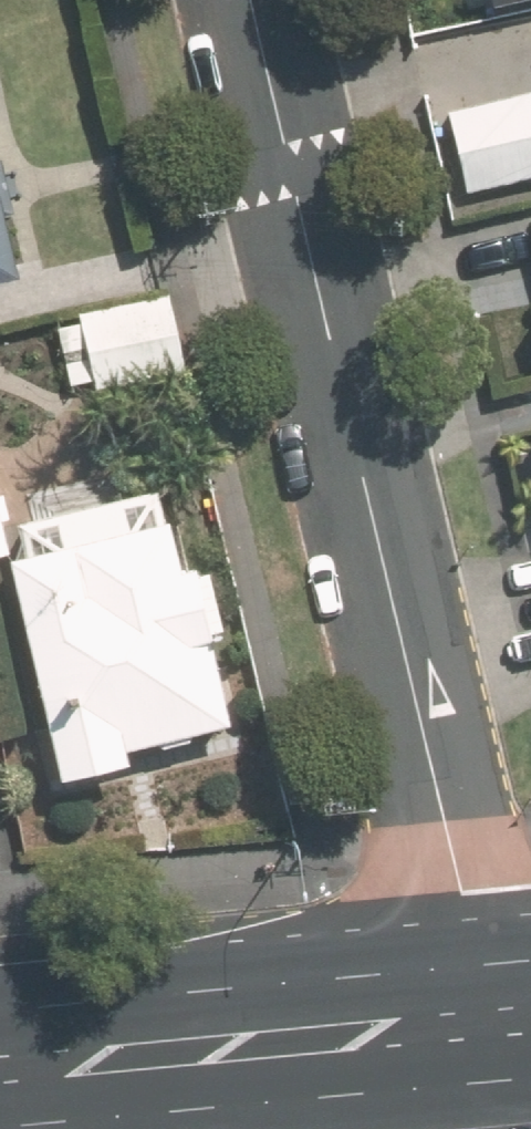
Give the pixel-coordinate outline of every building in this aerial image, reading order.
[(453,103),(471,184),(530,170),(530,86),(453,103)] [(30,265),(0,127),(0,272),(30,265)] [(193,355),(178,286),(86,306),(101,375),(193,355)] [(17,548),(0,471),(0,552),(17,548)] [(36,543),(24,546),(73,771),(143,756),(140,742),(242,719),(207,557),(195,560),(178,480),(29,512),(36,543)] [(8,742),(0,708),(0,744),(8,742)]
